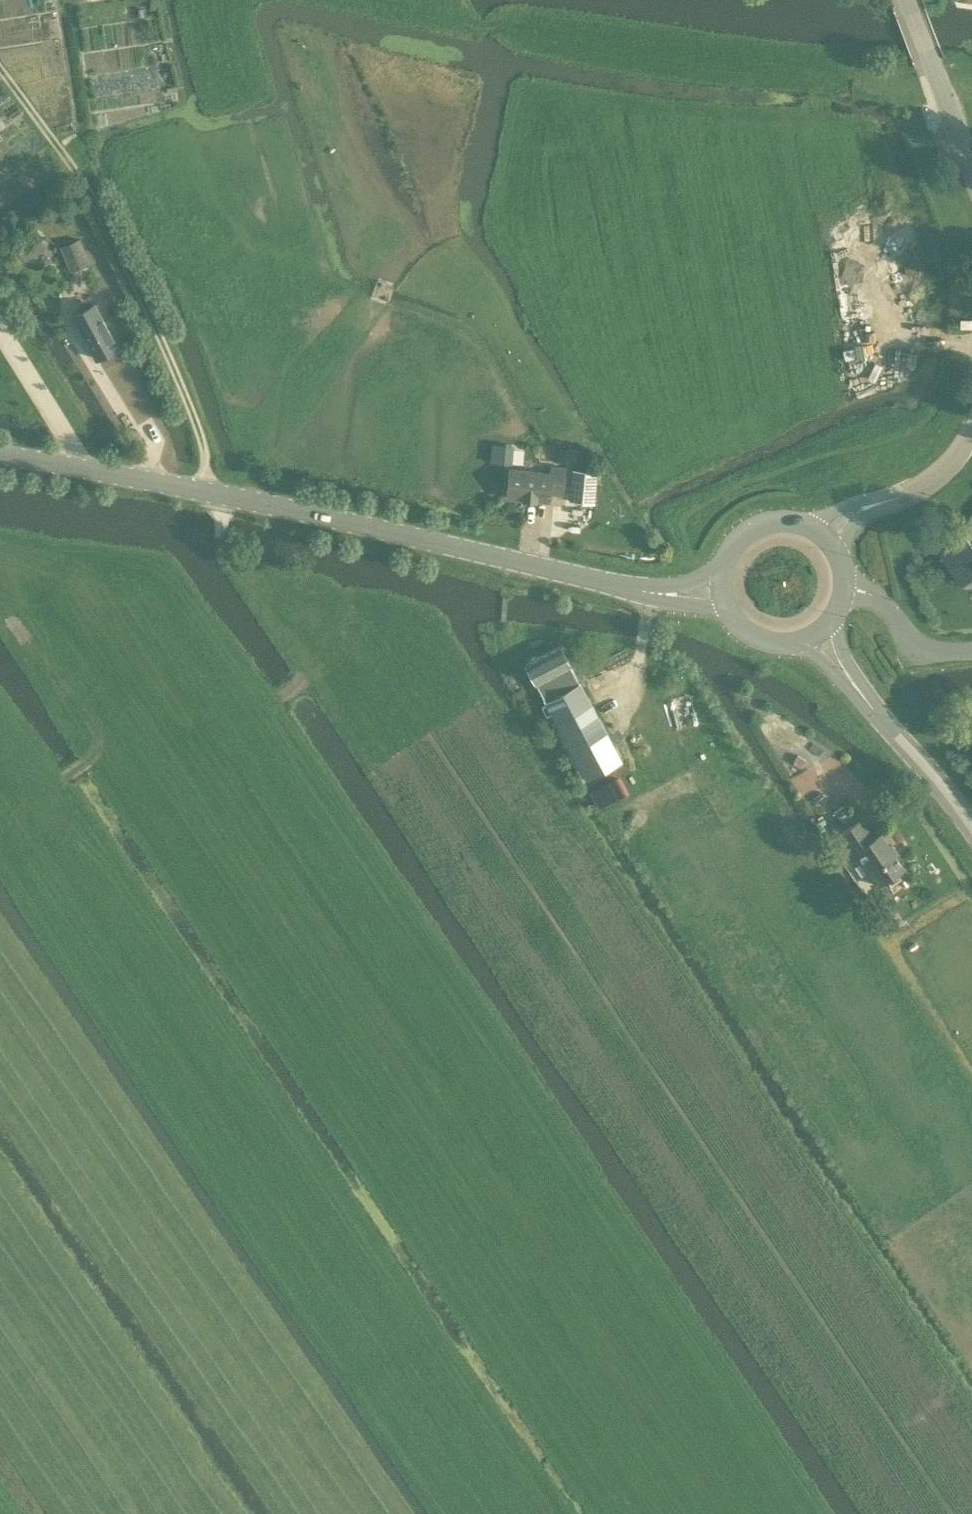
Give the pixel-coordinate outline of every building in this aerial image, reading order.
[(14,241),(23,258),(45,247),(35,229),(14,241)] [(78,239),(59,247),(69,270),(88,262),(78,239)] [(96,358),(117,346),(94,305),(73,316),(96,358)] [(961,319),(961,329),(971,330),(971,320),(961,319)] [(567,462),(580,462),(580,453),(567,453),(567,462)] [(490,456),(488,467),(501,469),(502,458),(490,456)] [(562,494),(564,468),(551,467),(550,472),(509,469),(506,498),(549,501),(549,493),(562,494)] [(596,471),(572,469),(570,501),(594,503),(596,471)] [(971,552),(971,545),(965,535),(945,548),(954,563),(971,552)] [(586,779),(620,760),(568,664),(559,647),(525,665),(586,779)] [(876,886),(902,868),(894,855),(897,853),(892,846),(889,848),(880,833),(871,839),(859,820),(837,836),(850,855),(854,852),(876,886)]
